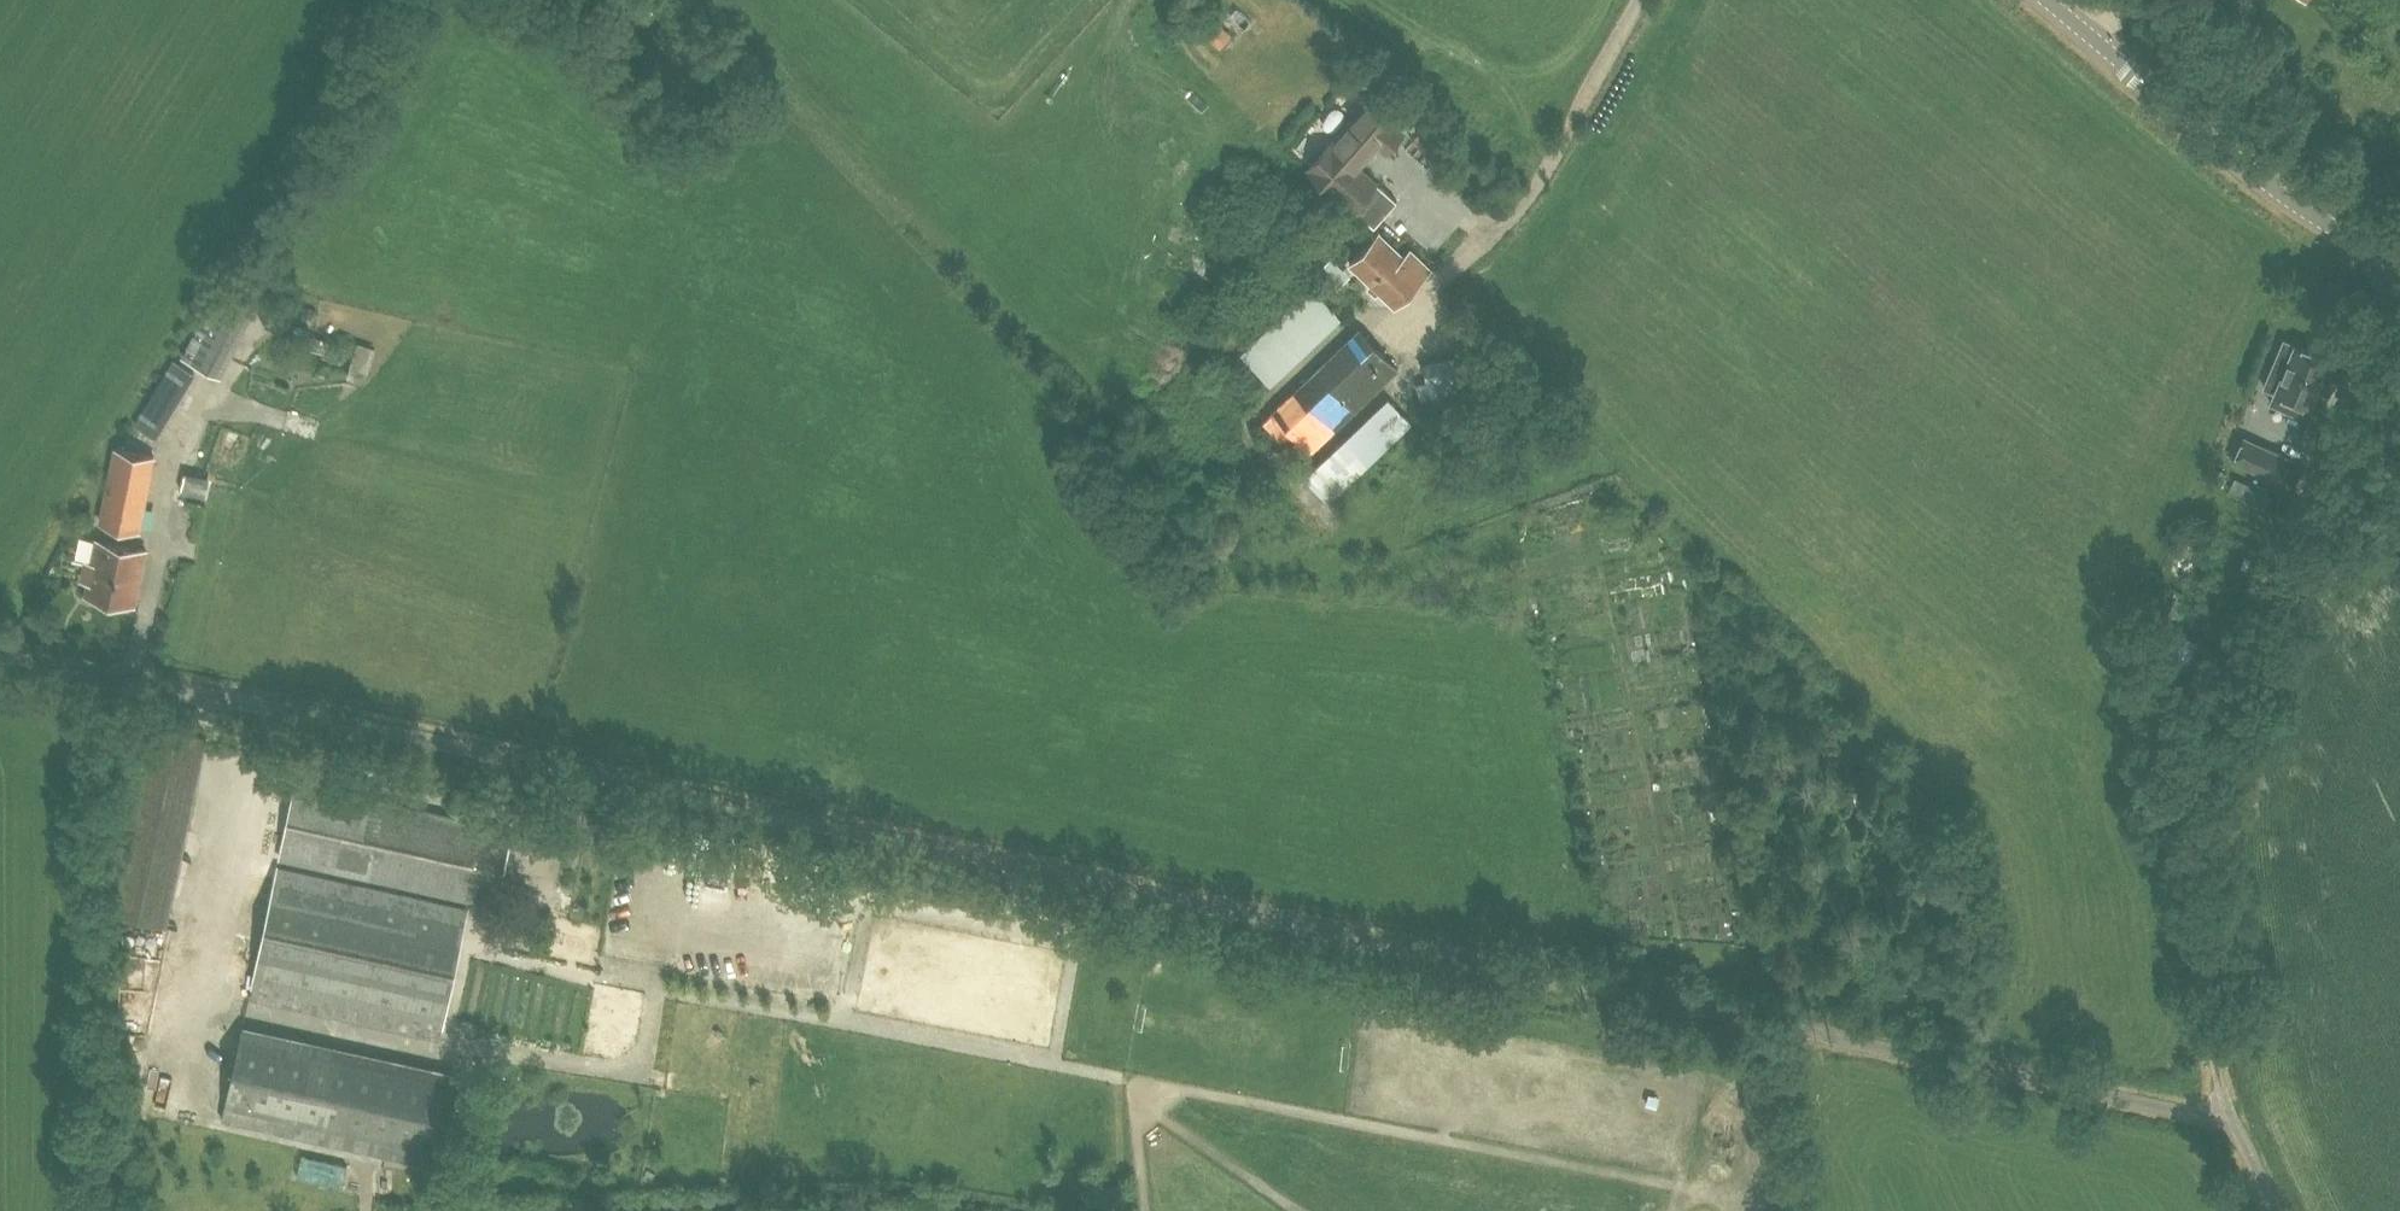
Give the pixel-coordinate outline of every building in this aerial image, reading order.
[(1309,170),(1374,228),(1397,203),(1357,167),(1377,146),(1385,153),(1403,133),(1369,103),(1309,170)] [(1379,232),(1366,245),(1347,264),(1395,309),(1432,269),(1410,248),(1404,255),(1379,232)] [(181,357),(222,378),(256,309),(216,289),(181,357)] [(1272,410),(1273,412),(1264,420),(1280,439),(1290,430),(1311,452),(1398,368),(1359,327),(1272,410)] [(2308,405),(2320,378),(2328,358),(2284,340),(2264,386),(2275,391),(2270,402),(2299,414),(2304,403),(2308,405)] [(1469,362),(1475,390),(1496,386),(1489,358),(1469,362)] [(157,439),(196,374),(174,360),(136,426),(157,439)] [(1448,367),(1428,372),(1430,380),(1418,383),(1422,403),(1455,395),(1448,367)] [(2251,467),(2278,480),(2288,458),(2261,445),(2251,467)] [(99,524),(142,533),(157,456),(114,447),(99,524)] [(2219,470),(2214,483),(2223,486),(2228,474),(2219,470)] [(203,496),(208,478),(186,472),(182,491),(203,496)] [(86,594),(135,604),(147,550),(98,540),(93,563),(87,561),(82,581),(89,582),(86,594)] [(2157,622),(2140,659),(2179,677),(2197,640),(2157,622)] [(280,858),(495,906),(512,830),(297,782),(280,858)] [(438,1039),(468,909),(280,866),(251,996),(438,1039)] [(242,1025),(221,1121),(437,1166),(456,1074),(242,1025)] [(296,1177),(342,1187),(347,1165),(301,1154),(296,1177)] [(119,1171),(108,1179),(114,1188),(126,1180),(119,1171)]
